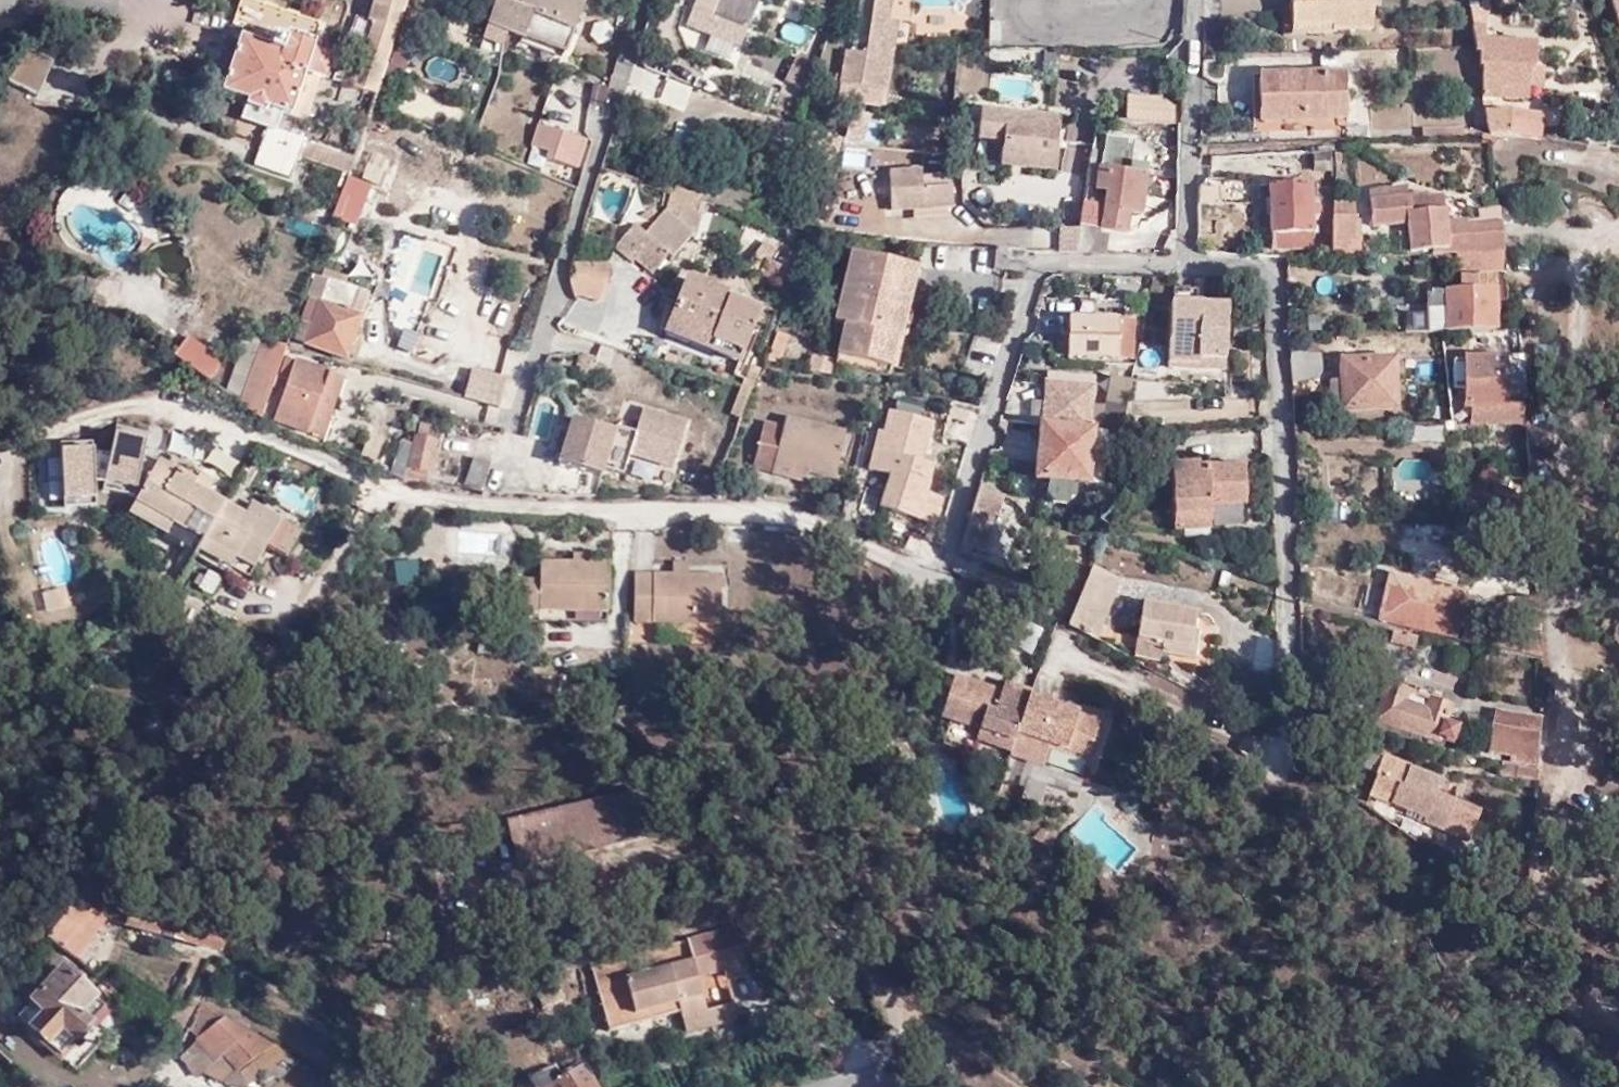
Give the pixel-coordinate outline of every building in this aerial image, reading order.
[(267,132),(273,134),(281,114),(303,122),(319,78),(321,79),(329,60),(310,52),(321,24),(248,0),(241,0),(233,24),(246,28),(225,91),(250,99),(242,124),(267,132)] [(368,22),(374,24),(353,86),(343,82),(339,91),(361,99),(348,136),(361,141),(362,139),(372,109),(408,0),(374,0),(368,22)] [(505,4),(504,10),(533,21),(527,37),(569,53),(586,5),(572,0),(496,0),(505,4)] [(694,6),(712,11),(710,16),(722,21),(718,34),(738,40),(743,27),(747,28),(757,0),(696,0),(694,6)] [(832,13),(839,0),(808,0),(832,13)] [(891,46),(896,27),(886,24),(891,0),(890,0),(877,0),(868,42),(891,46)] [(1369,0),(1289,0),(1290,26),(1331,25),(1331,31),(1370,31),(1369,0)] [(1470,3),(1472,27),(1480,27),(1482,40),(1486,40),(1486,26),(1489,26),(1489,10),(1478,10),(1477,2),(1470,3)] [(593,38),(611,42),(615,22),(597,18),(593,38)] [(418,28),(404,23),(390,69),(403,74),(418,28)] [(1331,31),(1331,25),(1290,26),(1290,35),(1331,34),(1331,31)] [(1479,67),(1482,97),(1500,96),(1500,86),(1529,85),(1528,59),(1536,59),(1534,40),(1486,40),(1482,40),(1480,27),(1472,27),(1475,53),(1477,53),(1478,67),(1479,67)] [(881,92),(891,46),(868,42),(866,54),(861,88),(881,92)] [(53,61),(24,47),(7,80),(37,96),(53,61)] [(815,55),(797,50),(788,74),(804,81),(815,55)] [(860,87),(866,54),(847,51),(840,84),(860,87)] [(446,55),(443,55),(439,57),(437,59),(435,62),(435,66),(435,70),(437,73),(439,75),(443,77),(446,78),(450,77),(453,76),(455,73),(457,69),(458,66),(457,63),(455,59),(453,57),(450,55),(446,55)] [(1500,98),(1539,96),(1541,96),(1539,59),(1536,59),(1528,59),(1529,85),(1500,86),(1500,96),(1500,98)] [(1346,70),(1268,74),(1269,83),(1257,84),(1257,119),(1347,115),(1346,70)] [(1269,83),(1268,74),(1257,75),(1257,84),(1269,83)] [(1483,112),(1490,136),(1541,139),(1540,114),(1513,111),(1483,112)] [(1056,119),(981,114),(979,143),(1001,144),(1000,167),(1052,171),(1056,119)] [(865,122),(855,119),(850,140),(860,142),(865,122)] [(273,134),(267,132),(264,140),(301,154),(304,144),(273,134)] [(588,142),(559,133),(551,159),(580,169),(588,142)] [(362,139),(361,141),(355,158),(353,164),(366,169),(377,144),(362,139)] [(301,154),(264,140),(255,165),(293,178),(301,154)] [(353,164),(355,158),(315,145),(310,161),(349,174),(353,164)] [(1145,172),(1088,165),(1082,203),(1101,206),(1098,229),(1125,232),(1128,210),(1140,212),(1145,172)] [(888,170),(889,189),(920,188),(919,168),(888,170)] [(348,176),(332,218),(354,225),(370,185),(348,176)] [(1267,183),(1270,247),(1312,245),(1308,181),(1267,183)] [(954,205),(952,185),(920,188),(889,189),(891,210),(954,205)] [(678,192),(673,191),(668,207),(681,212),(676,227),(663,216),(644,238),(633,230),(613,251),(628,267),(635,261),(651,275),(668,258),(672,262),(690,240),(697,242),(703,220),(699,218),(705,199),(679,189),(678,192)] [(1404,196),(1392,198),(1391,189),(1366,192),(1370,226),(1405,223),(1408,251),(1430,249),(1430,253),(1440,253),(1460,252),(1502,250),(1499,222),(1466,225),(1465,219),(1443,222),(1440,195),(1424,197),(1423,194),(1404,196)] [(1403,189),(1391,189),(1392,198),(1404,196),(1403,189)] [(141,199),(128,190),(118,204),(131,213),(141,199)] [(1330,256),(1356,256),(1356,237),(1352,237),(1352,217),(1350,217),(1351,203),(1330,203),(1330,210),(1330,256)] [(1078,226),(1076,254),(1100,252),(1102,238),(1091,236),(1092,229),(1078,226)] [(776,253),(764,244),(754,258),(766,266),(776,253)] [(1024,272),(1025,252),(996,250),(995,271),(1024,272)] [(1502,250),(1460,252),(1460,273),(1506,273),(1502,250)] [(835,323),(846,326),(900,336),(916,271),(850,258),(835,323)] [(605,268),(596,300),(601,302),(609,267),(605,268)] [(573,289),(582,299),(596,300),(605,268),(579,268),(573,289)] [(685,274),(667,318),(743,348),(758,310),(699,286),(702,280),(685,274)] [(1426,292),(1426,331),(1438,331),(1495,330),(1494,277),(1462,277),(1462,292),(1426,292)] [(346,313),(356,290),(328,279),(324,288),(318,301),(310,297),(294,339),(343,359),(359,318),(358,316),(346,313)] [(318,301),(324,288),(316,285),(310,297),(318,301)] [(366,294),(356,290),(346,313),(358,316),(366,294)] [(1201,361),(1229,361),(1230,309),(1200,308),(1200,292),(1176,291),(1177,307),(1174,307),(1172,365),(1201,365),(1201,361)] [(743,348),(667,318),(662,329),(738,359),(743,348)] [(1065,359),(1134,360),(1136,360),(1136,352),(1136,322),(1116,322),(1116,321),(1066,320),(1065,359)] [(395,322),(391,335),(406,339),(410,325),(395,322)] [(896,364),(903,338),(900,336),(846,326),(839,365),(890,377),(893,364),(896,364)] [(789,335),(776,331),(767,362),(779,366),(789,335)] [(247,332),(228,395),(262,418),(283,351),(284,346),(247,332)] [(192,338),(177,359),(203,376),(214,385),(229,365),(192,338)] [(1324,357),(1294,357),(1296,385),(1325,384),(1324,357)] [(1524,422),(1522,403),(1509,403),(1506,357),(1461,358),(1463,408),(1470,408),(1471,424),(1524,422)] [(810,375),(832,379),(835,362),(815,358),(810,375)] [(273,422),(307,433),(315,409),(318,410),(329,375),(330,374),(285,360),(278,384),(285,387),(273,422)] [(1228,372),(1229,361),(1201,361),(1201,365),(1172,365),(1172,371),(1228,372)] [(1344,363),(1345,384),(1346,408),(1345,413),(1400,412),(1399,363),(1344,363)] [(471,370),(463,400),(497,408),(505,379),(471,370)] [(315,409),(307,433),(323,438),(343,380),(329,375),(318,410),(315,409)] [(1346,408),(1345,384),(1333,385),(1333,409),(1346,408)] [(753,391),(743,387),(732,414),(735,415),(743,418),(753,391)] [(936,423),(890,411),(884,433),(880,431),(869,469),(889,476),(879,508),(932,524),(941,497),(924,491),(935,458),(926,455),(936,423)] [(731,425),(739,428),(743,418),(735,415),(731,425)] [(773,463),(806,472),(831,478),(843,433),(784,417),(781,429),(763,424),(750,469),(770,474),(773,463)] [(580,468),(572,496),(597,497),(603,473),(614,438),(617,431),(575,419),(560,462),(580,468)] [(693,472),(691,476),(711,480),(713,469),(717,470),(725,437),(721,435),(722,428),(699,423),(698,427),(669,423),(663,455),(680,459),(678,469),(693,472)] [(419,427),(406,483),(424,486),(436,431),(419,427)] [(1040,481),(1040,486),(1050,486),(1050,495),(1057,502),(1070,503),(1076,499),(1077,485),(1088,485),(1091,430),(1044,427),(1040,427),(1037,481),(1040,481)] [(363,453),(377,458),(385,435),(371,430),(363,453)] [(1088,485),(1103,477),(1098,431),(1091,430),(1088,485)] [(1098,431),(1103,477),(1108,433),(1098,431)] [(141,437),(113,474),(147,498),(142,507),(170,527),(162,538),(160,541),(177,552),(190,536),(204,547),(197,557),(212,568),(250,515),(232,502),(224,512),(212,503),(182,481),(166,470),(173,460),(141,437)] [(614,438),(603,473),(627,481),(635,457),(630,456),(633,443),(614,438)] [(397,442),(389,475),(403,481),(411,446),(397,442)] [(177,455),(173,460),(166,470),(182,481),(193,466),(177,455)] [(480,492),(489,464),(472,458),(463,487),(480,492)] [(1037,473),(1038,460),(1013,459),(1012,472),(1037,473)] [(1168,462),(1142,460),(1141,467),(1167,469),(1168,462)] [(89,477),(73,461),(60,475),(87,500),(94,491),(85,481),(89,477)] [(802,483),(806,472),(773,463),(770,474),(802,483)] [(1199,468),(1199,465),(1173,467),(1176,518),(1212,517),(1211,507),(1211,498),(1222,499),(1222,507),(1246,506),(1245,466),(1199,468)] [(147,498),(113,474),(108,483),(140,506),(142,507),(147,498)] [(978,491),(958,554),(966,557),(969,550),(978,553),(980,549),(996,497),(978,491)] [(220,492),(212,503),(224,512),(232,502),(220,492)] [(1211,507),(1222,507),(1222,499),(1211,498),(1211,507)] [(1523,506),(1505,503),(1504,517),(1521,520),(1523,506)] [(142,507),(140,506),(133,515),(162,538),(170,527),(142,507)] [(1212,517),(1176,518),(1176,531),(1212,530),(1212,517)] [(1009,528),(989,522),(980,549),(999,556),(1009,528)] [(190,536),(177,552),(191,564),(197,557),(204,547),(190,536)] [(1472,558),(1431,555),(1431,577),(1470,578),(1472,558)] [(1101,622),(1117,588),(1115,574),(1094,564),(1065,629),(1079,637),(1088,616),(1101,622)] [(540,617),(632,617),(631,569),(569,567),(568,580),(540,580),(540,617)] [(668,629),(752,631),(753,579),(670,577),(668,629)] [(1409,610),(1405,627),(1454,639),(1457,627),(1438,622),(1440,612),(1459,616),(1465,594),(1445,588),(1444,593),(1415,587),(1416,582),(1385,578),(1381,605),(1409,610)] [(1191,645),(1193,631),(1195,612),(1143,604),(1137,639),(1162,643),(1161,654),(1195,660),(1198,647),(1191,645)] [(1416,635),(1392,629),(1389,641),(1413,647),(1416,635)] [(1200,632),(1193,631),(1191,645),(1198,647),(1200,632)] [(1162,643),(1137,639),(1135,655),(1160,659),(1161,654),(1162,643)] [(1109,768),(1127,722),(1098,710),(1096,717),(1058,702),(1060,699),(1031,688),(1028,695),(981,678),(964,723),(1003,737),(1000,747),(1037,761),(1036,767),(1066,778),(1075,757),(1109,768)] [(1386,686),(1372,731),(1411,741),(1411,735),(1440,744),(1442,740),(1452,743),(1456,727),(1447,724),(1452,707),(1430,700),(1427,711),(1405,705),(1409,694),(1386,686)] [(1512,761),(1538,767),(1540,718),(1493,712),(1489,752),(1512,757),(1512,761)] [(1377,777),(1384,759),(1373,754),(1365,773),(1377,777)] [(1384,757),(1384,759),(1377,777),(1369,796),(1423,818),(1423,822),(1470,843),(1482,816),(1454,804),(1455,799),(1438,793),(1444,780),(1384,757)] [(1515,779),(1538,783),(1539,772),(1537,770),(1518,766),(1515,779)] [(1025,796),(1042,801),(1048,779),(1031,774),(1025,796)] [(549,872),(686,841),(647,799),(540,822),(549,872)] [(88,898),(72,886),(39,926),(57,941),(88,898)] [(216,955),(234,932),(120,893),(111,919),(216,955)] [(708,1018),(735,1013),(729,981),(772,973),(763,929),(714,939),(716,949),(622,970),(627,990),(656,983),(661,1013),(706,1003),(708,1016),(708,1018)] [(99,1007),(77,984),(84,978),(43,943),(0,990),(0,1003),(59,1053),(99,1007)] [(656,983),(627,990),(635,1031),(663,1025),(661,1013),(656,983)] [(663,1025),(708,1016),(706,1003),(661,1013),(663,1025)] [(761,1008),(735,1013),(708,1018),(711,1036),(764,1027),(761,1008)] [(219,1081),(273,1043),(231,1018),(183,1051),(219,1081)] [(521,1067),(535,1086),(597,1086),(572,1048),(538,1068),(532,1060),(521,1067)] [(515,1057),(521,1067),(532,1060),(526,1051),(515,1057)]
